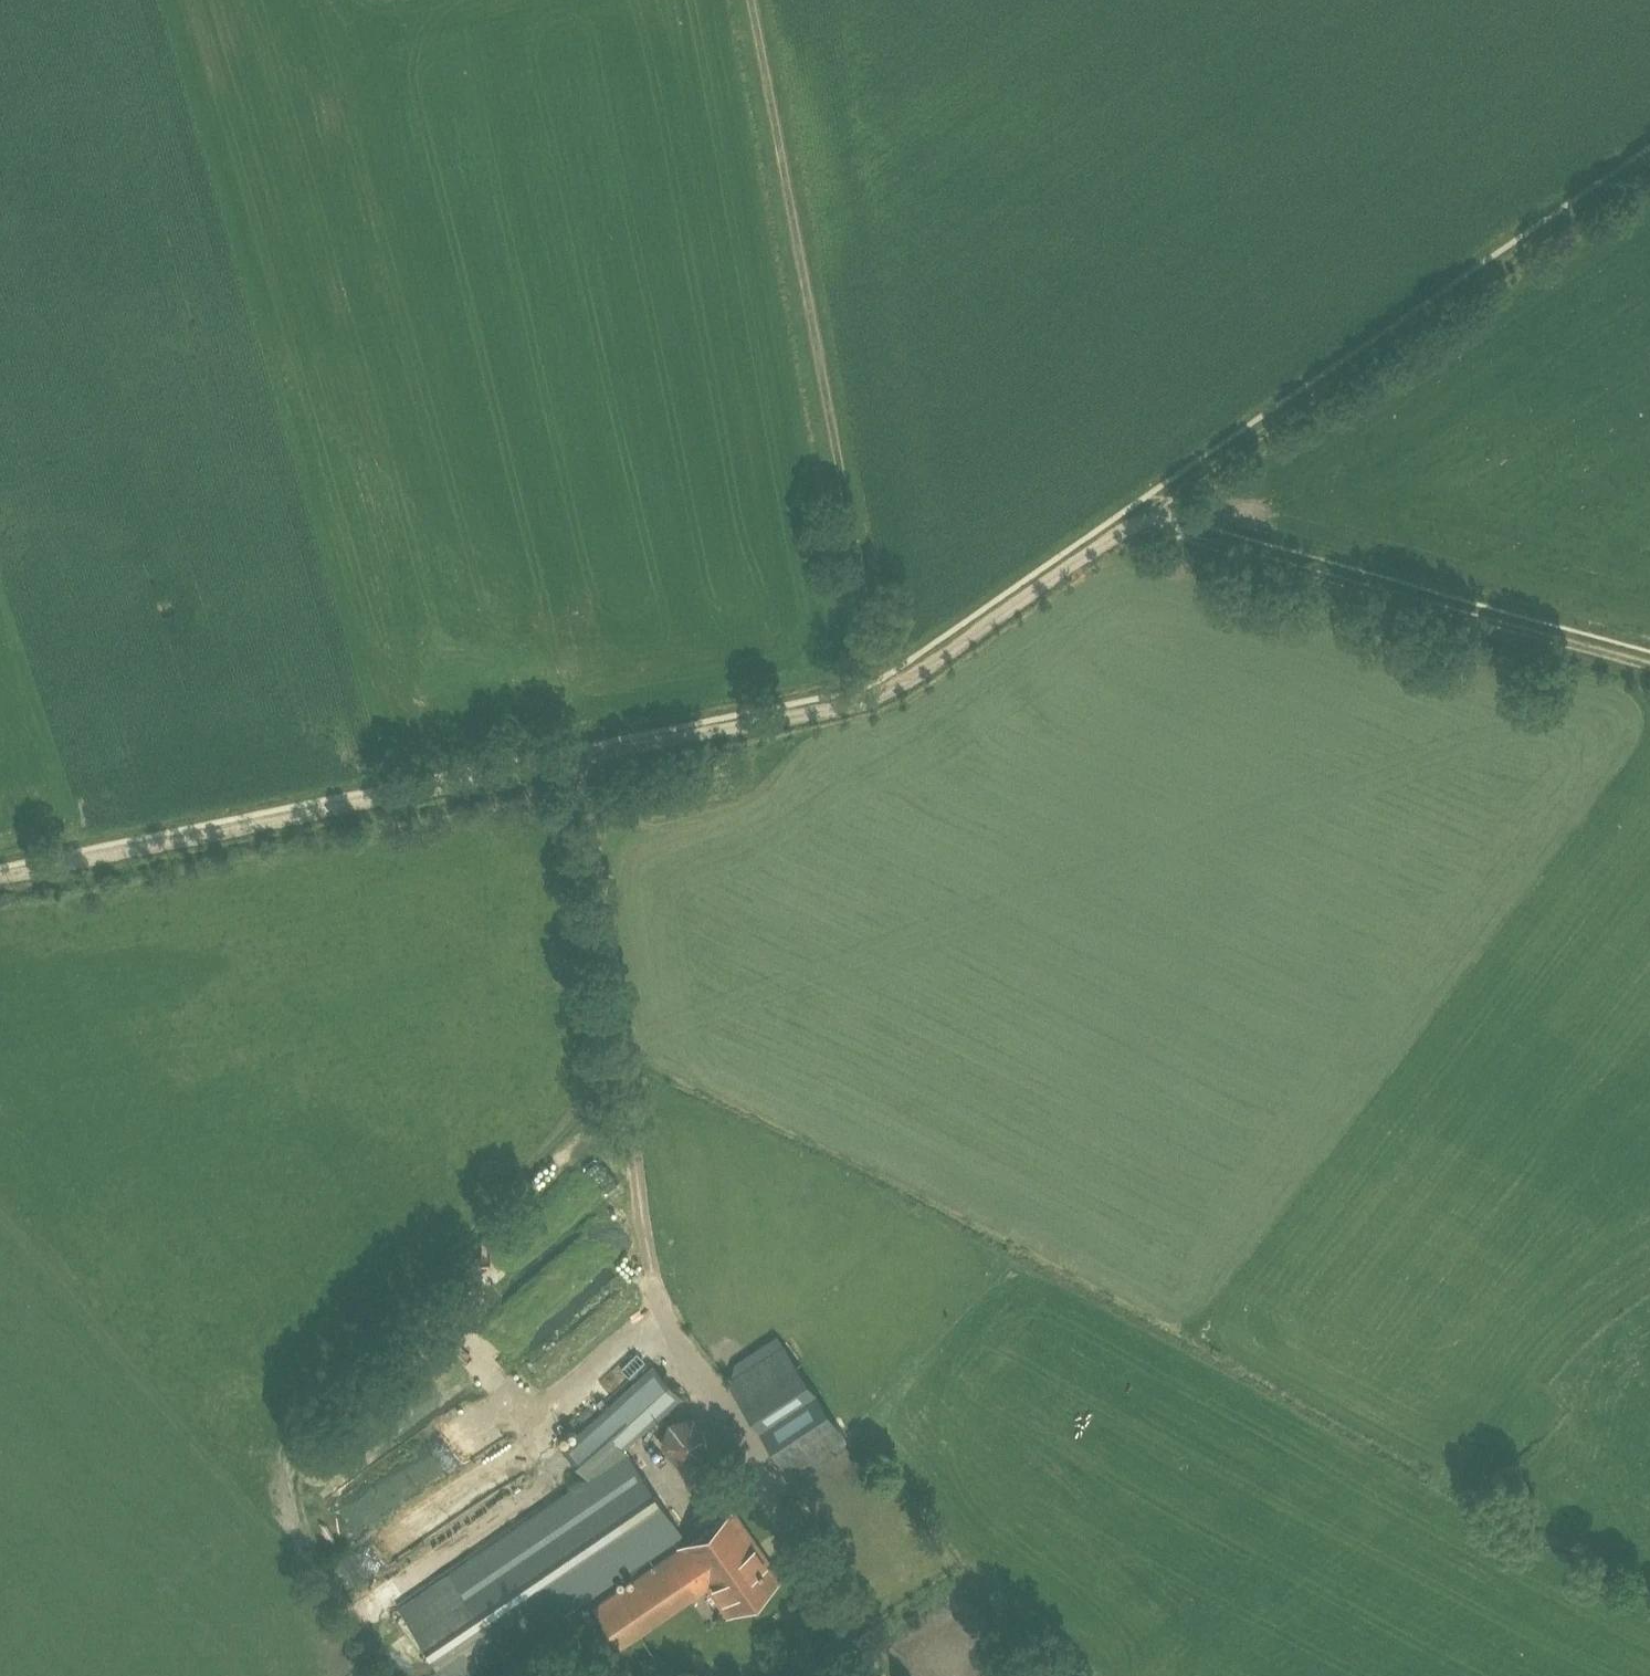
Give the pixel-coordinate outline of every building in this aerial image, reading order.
[(524,1363),(536,1379),(600,1333),(589,1317),(524,1363)] [(845,1436),(830,1413),(783,1343),(728,1380),(790,1474),(845,1436)] [(447,1573),(399,1606),(447,1675),(473,1675),(682,1534),(626,1452),(601,1469),(682,1397),(654,1365),(562,1447),(589,1477),(447,1573)] [(705,1458),(712,1432),(693,1413),(667,1420),(660,1445),(679,1465),(705,1458)] [(667,1556),(593,1606),(620,1646),(701,1592),(699,1590),(710,1583),(730,1613),(781,1578),(735,1510),(667,1556)]
